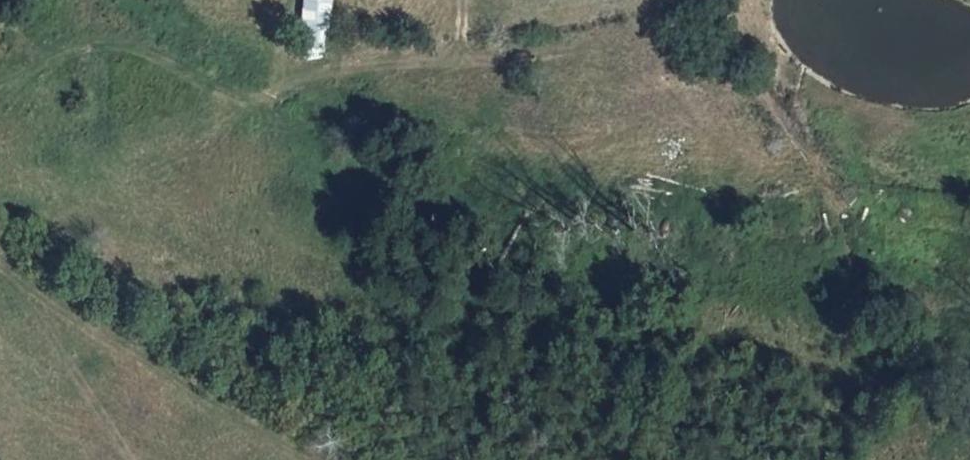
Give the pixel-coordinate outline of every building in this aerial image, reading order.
[(332,49),(330,0),(305,0),(307,50),(332,49)]
